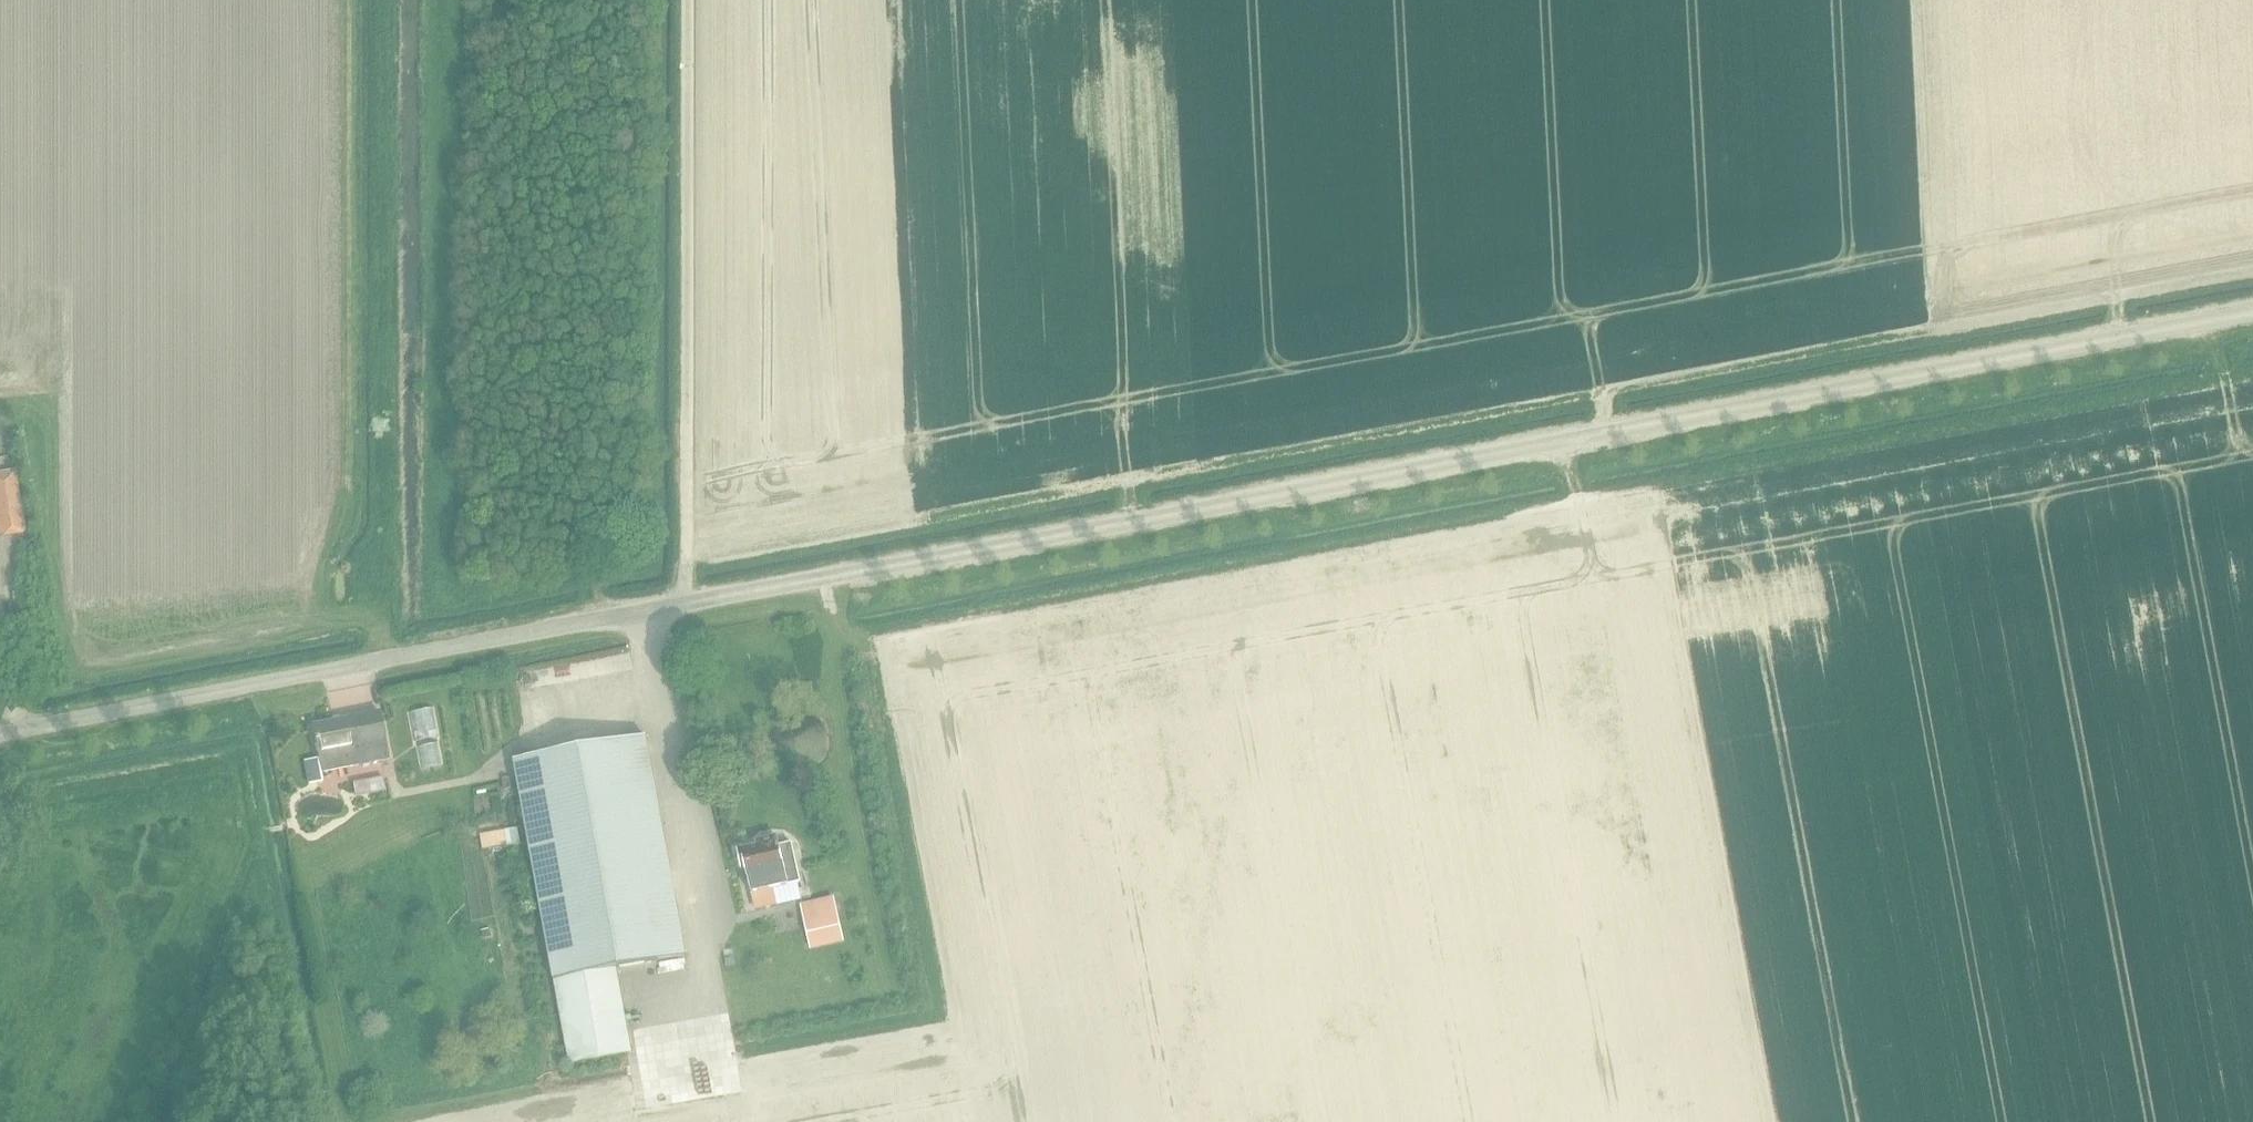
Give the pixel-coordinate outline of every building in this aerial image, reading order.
[(20,532),(13,469),(0,471),(0,535),(20,532)] [(434,690),(416,693),(421,723),(439,720),(434,690)] [(320,772),(357,765),(387,759),(378,712),(311,725),(320,772)] [(645,738),(514,762),(569,1063),(631,1051),(616,968),(684,956),(645,738)] [(502,779),(503,791),(513,790),(511,778),(502,779)] [(487,832),(513,826),(510,813),(484,818),(487,832)] [(479,834),(481,850),(497,847),(494,832),(479,834)] [(800,883),(791,843),(778,846),(777,841),(776,837),(756,842),(757,846),(737,850),(741,869),(745,868),(747,878),(748,878),(755,909),(800,898),(797,883),(800,883)] [(832,898),(801,905),(805,922),(836,915),(832,898)]
